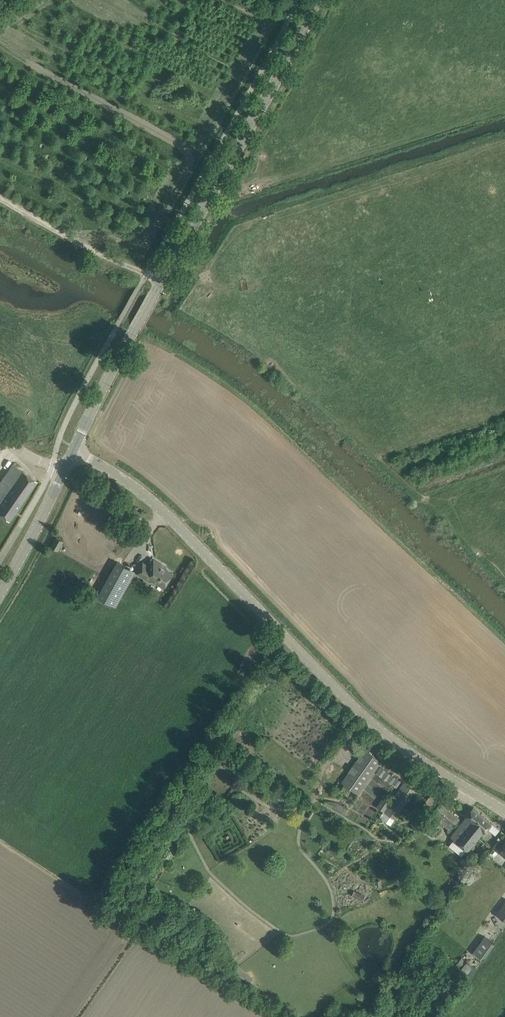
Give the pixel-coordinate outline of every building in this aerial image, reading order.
[(111,439),(116,443),(123,435),(118,431),(111,439)] [(13,464),(0,482),(0,491),(5,495),(0,502),(0,514),(9,520),(37,481),(13,464)] [(64,541),(57,537),(51,546),(58,550),(64,541)] [(143,562),(137,572),(151,581),(152,579),(165,586),(173,573),(161,566),(162,564),(154,559),(150,566),(143,562)] [(117,561),(113,570),(98,596),(116,606),(135,571),(117,561)] [(365,749),(359,757),(342,782),(358,793),(381,761),(365,749)] [(404,783),(398,791),(391,801),(384,811),(395,818),(414,790),(404,783)] [(384,796),(377,806),(384,811),(391,801),(384,796)] [(429,815),(443,826),(444,825),(448,829),(447,830),(449,832),(460,819),(440,802),(429,815)] [(451,836),(468,850),(483,832),(484,832),(492,822),(473,807),(465,817),(466,817),(451,836)] [(351,896),(362,900),(364,893),(353,890),(351,896)] [(496,913),(504,920),(504,902),(496,913)] [(485,936),(473,952),(483,960),(495,944),(485,936)] [(459,967),(470,974),(475,967),(464,959),(459,967)] [(242,976),(249,982),(253,977),(246,972),(242,976)]
